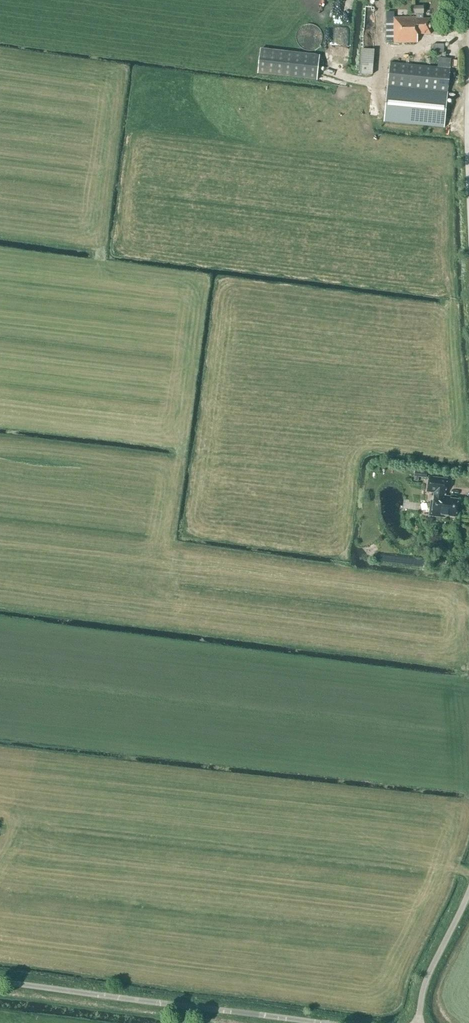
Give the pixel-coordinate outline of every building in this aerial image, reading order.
[(430,19),(423,19),(423,15),(423,6),(413,6),(412,14),(416,15),(416,18),(394,18),(394,13),(386,13),(386,43),(418,43),(417,35),(430,34),(430,19)] [(444,44),(433,44),(433,52),(444,52),(444,44)] [(258,74),(317,81),(320,55),(261,49),(258,74)] [(358,74),(371,74),(372,49),(359,49),(358,74)] [(438,58),(437,67),(390,62),(387,87),(392,88),(448,93),(451,59),(438,58)] [(445,128),(448,93),(392,88),(388,88),(385,122),(445,128)] [(426,478),(427,472),(416,470),(415,477),(426,478)] [(456,517),(458,501),(450,500),(450,498),(445,497),(445,499),(443,499),(444,494),(445,494),(447,480),(430,478),(429,492),(435,493),(434,503),(431,502),(430,516),(442,517),(444,515),(456,517)]
